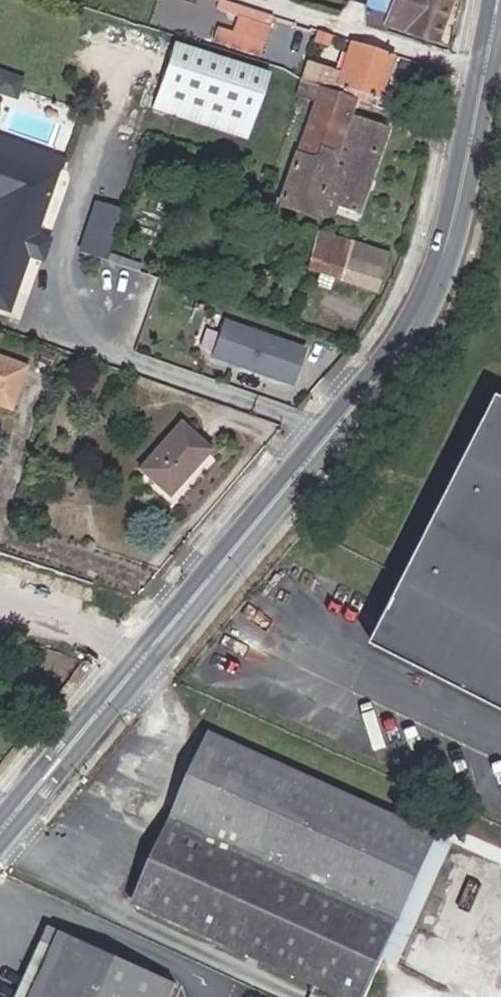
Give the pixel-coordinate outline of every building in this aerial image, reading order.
[(449,0),(370,0),(369,14),(437,36),(449,0)] [(272,19),(219,2),(216,12),(268,30),(272,19)] [(224,44),(227,36),(214,32),(212,40),(224,44)] [(252,53),(256,43),(233,34),(229,46),(252,53)] [(305,63),(302,75),(299,82),(353,101),(374,108),(390,57),(349,43),(339,75),(305,63)] [(243,139),(264,76),(173,46),(153,101),(146,99),(144,107),(243,139)] [(353,101),(299,82),(295,97),(314,103),(348,115),(353,101)] [(348,115),(314,103),(285,189),(358,213),(386,128),(348,115)] [(62,159),(0,137),(0,312),(7,314),(62,159)] [(77,251),(104,259),(120,207),(94,199),(77,251)] [(377,294),(388,259),(316,234),(305,270),(377,294)] [(220,317),(206,358),(291,386),(305,345),(220,317)] [(0,360),(0,407),(10,411),(24,369),(0,360)] [(492,397),(362,653),(500,724),(500,402),(492,397)] [(207,452),(179,425),(138,470),(166,496),(207,452)] [(438,836),(211,734),(134,904),(340,996),(365,996),(399,923),(438,836)] [(454,843),(438,836),(399,923),(414,931),(454,843)] [(63,935),(48,928),(16,996),(34,996),(63,935)] [(63,935),(34,996),(172,996),(177,985),(63,935)]
